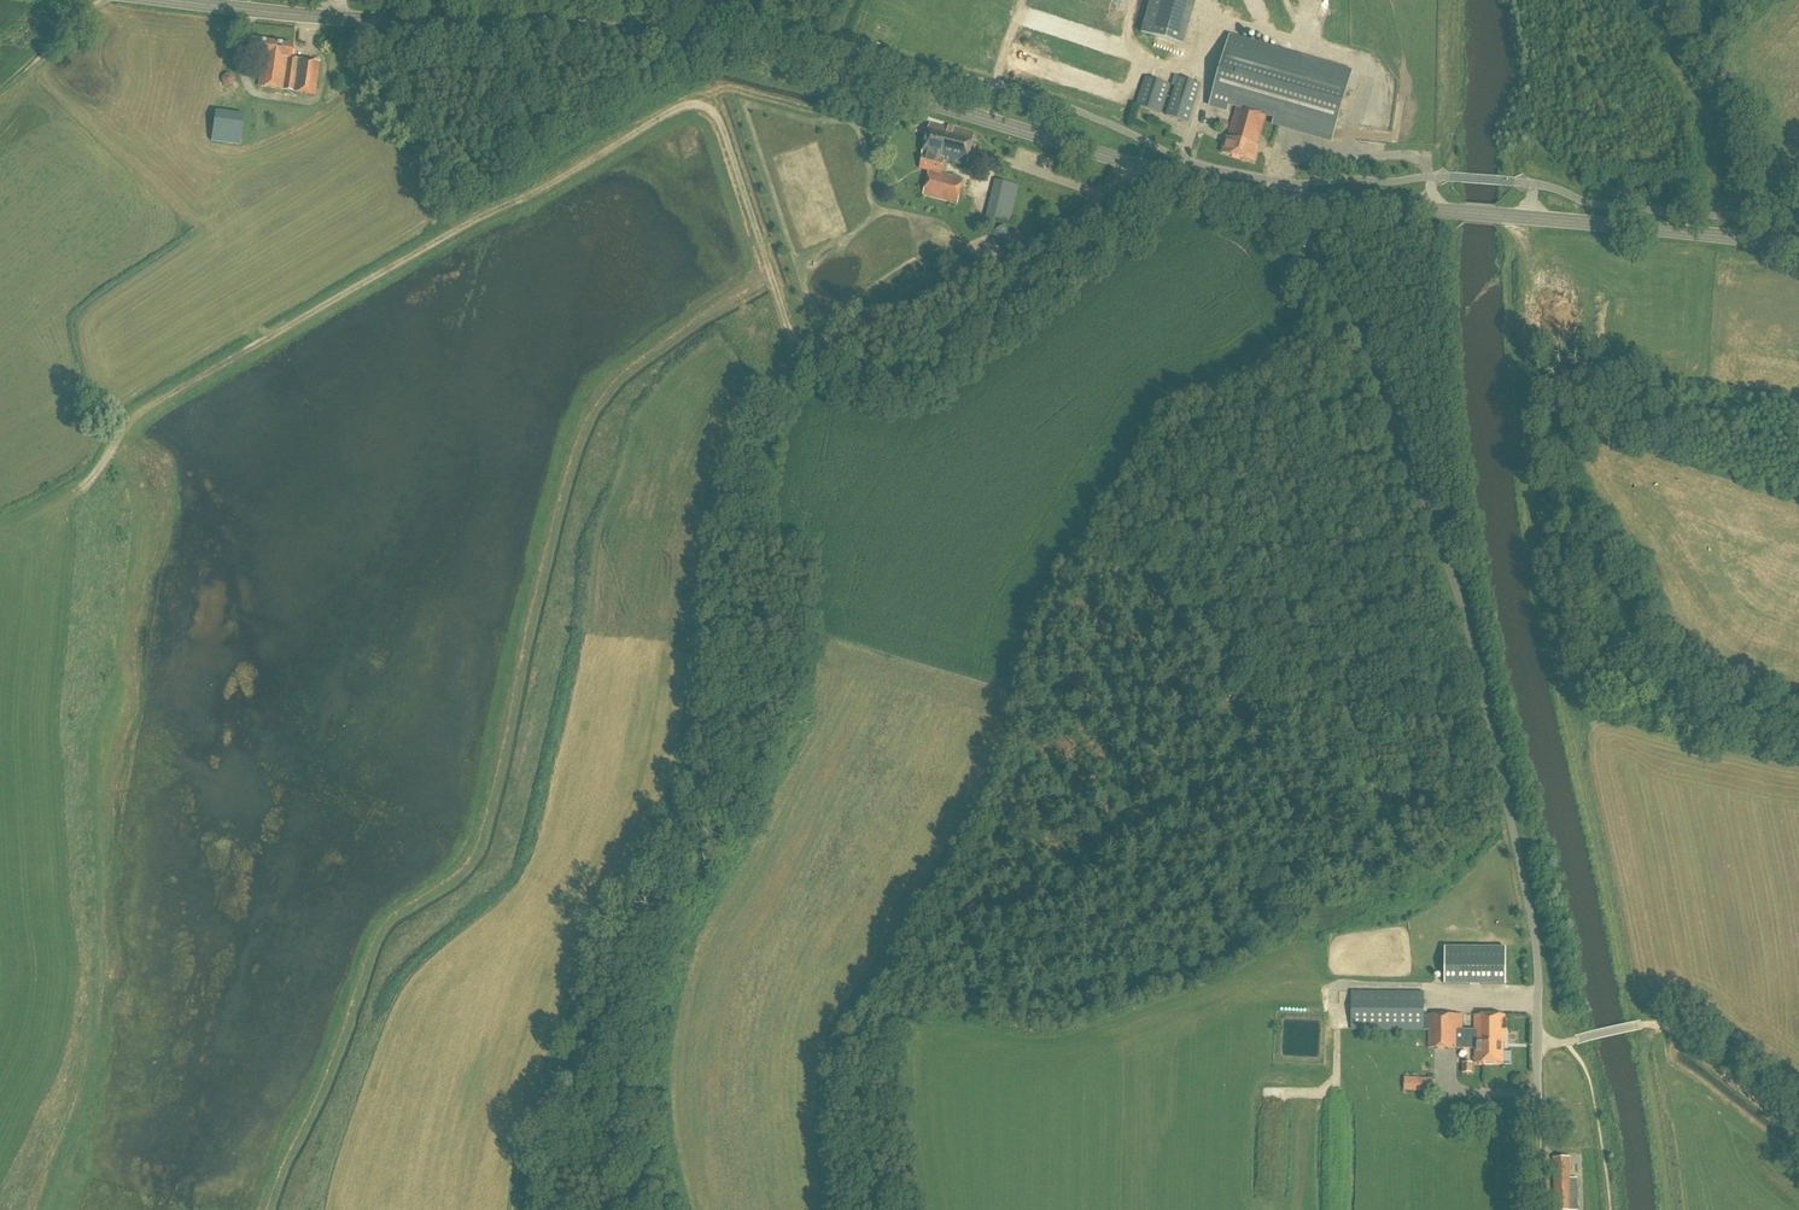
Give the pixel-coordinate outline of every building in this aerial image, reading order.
[(1146,33),(1189,45),(1202,0),(1156,0),(1146,33)] [(1312,59),(1246,40),(1229,35),(1215,86),(1210,102),(1208,107),(1224,112),(1227,113),(1230,106),(1231,102),(1238,104),(1237,108),(1228,138),(1226,137),(1221,153),(1254,163),(1259,146),(1257,146),(1265,117),(1267,113),(1275,115),(1273,119),(1272,126),(1291,131),(1333,143),(1353,71),(1312,59)] [(270,56),(272,42),(251,39),(249,53),(263,55),(270,56)] [(258,86),(316,95),(320,62),(291,58),(292,45),(272,42),(270,56),(263,55),(262,61),(261,60),(260,69),(261,70),(260,76),(259,76),(258,86)] [(1178,77),(1174,76),(1171,85),(1175,86),(1165,115),(1189,124),(1202,85),(1178,77)] [(1161,115),(1170,85),(1145,77),(1135,106),(1161,115)] [(215,113),(211,142),(240,146),(244,118),(215,113)] [(921,166),(939,170),(941,159),(967,166),(975,135),(930,123),(921,157),(923,157),(921,166)] [(923,195),(958,204),(964,179),(929,170),(923,195)] [(986,217),(1010,224),(1019,186),(995,180),(986,217)] [(992,233),(1008,252),(1019,243),(1005,224),(992,233)] [(1445,984),(1506,985),(1506,949),(1446,948),(1445,984)] [(1424,992),(1351,991),(1351,1030),(1423,1031),(1423,1030),(1428,1030),(1427,1049),(1475,1049),(1475,1063),(1503,1064),(1503,1044),(1504,1044),(1505,1016),(1474,1015),(1474,1030),(1463,1030),(1463,1015),(1424,1015),(1424,992)] [(1472,1073),(1472,1063),(1462,1063),(1462,1073),(1472,1073)] [(1432,1092),(1432,1078),(1418,1078),(1404,1078),(1404,1091),(1432,1092)] [(1577,1178),(1571,1178),(1571,1157),(1553,1158),(1553,1178),(1554,1209),(1578,1209),(1577,1178)]
